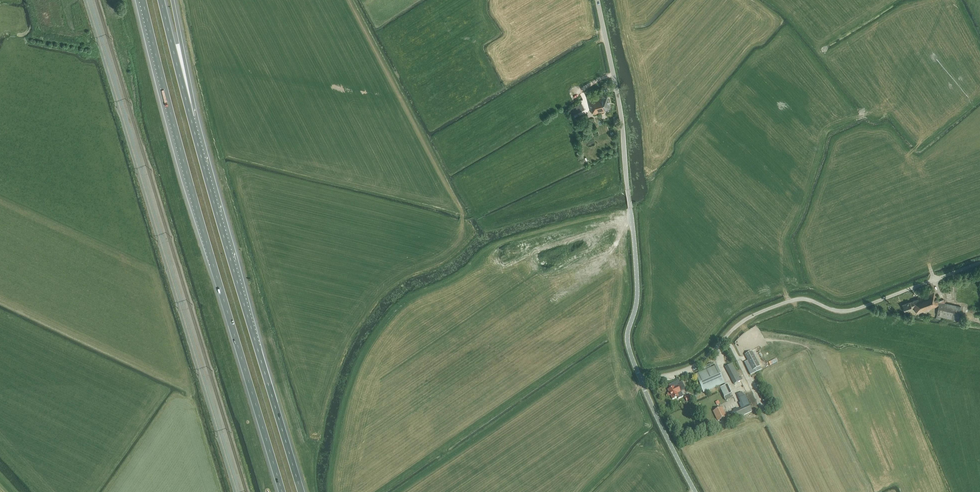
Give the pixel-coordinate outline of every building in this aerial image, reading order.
[(605,110),(611,108),(607,94),(588,98),(591,109),(592,114),(605,111),(605,110)] [(585,109),(582,103),(570,109),(573,115),(585,109)] [(910,302),(902,304),(905,312),(913,309),(912,307),(914,306),(917,314),(938,306),(939,306),(938,301),(936,295),(935,296),(934,292),(928,294),(917,298),(918,299),(912,301),(910,302)] [(938,306),(936,315),(958,320),(958,319),(961,306),(945,303),(944,299),(938,301),(939,306),(938,306)] [(749,361),(745,363),(750,375),(761,370),(752,352),(746,355),(749,361)] [(731,364),(725,367),(734,385),(741,381),(735,371),(732,364),(731,364)] [(725,384),(717,365),(695,375),(704,393),(725,384)] [(671,396),(673,400),(678,397),(678,399),(683,396),(681,392),(682,390),(685,388),(682,382),(680,383),(679,380),(669,385),(670,389),(668,390),(669,393),(667,394),(669,397),(671,396)] [(727,385),(720,388),(724,398),(725,401),(731,398),(730,395),(732,394),(727,385)] [(749,405),(745,395),(744,396),(738,398),(742,408),(749,405)] [(717,409),(713,411),(718,421),(726,417),(721,408),(717,409)]
